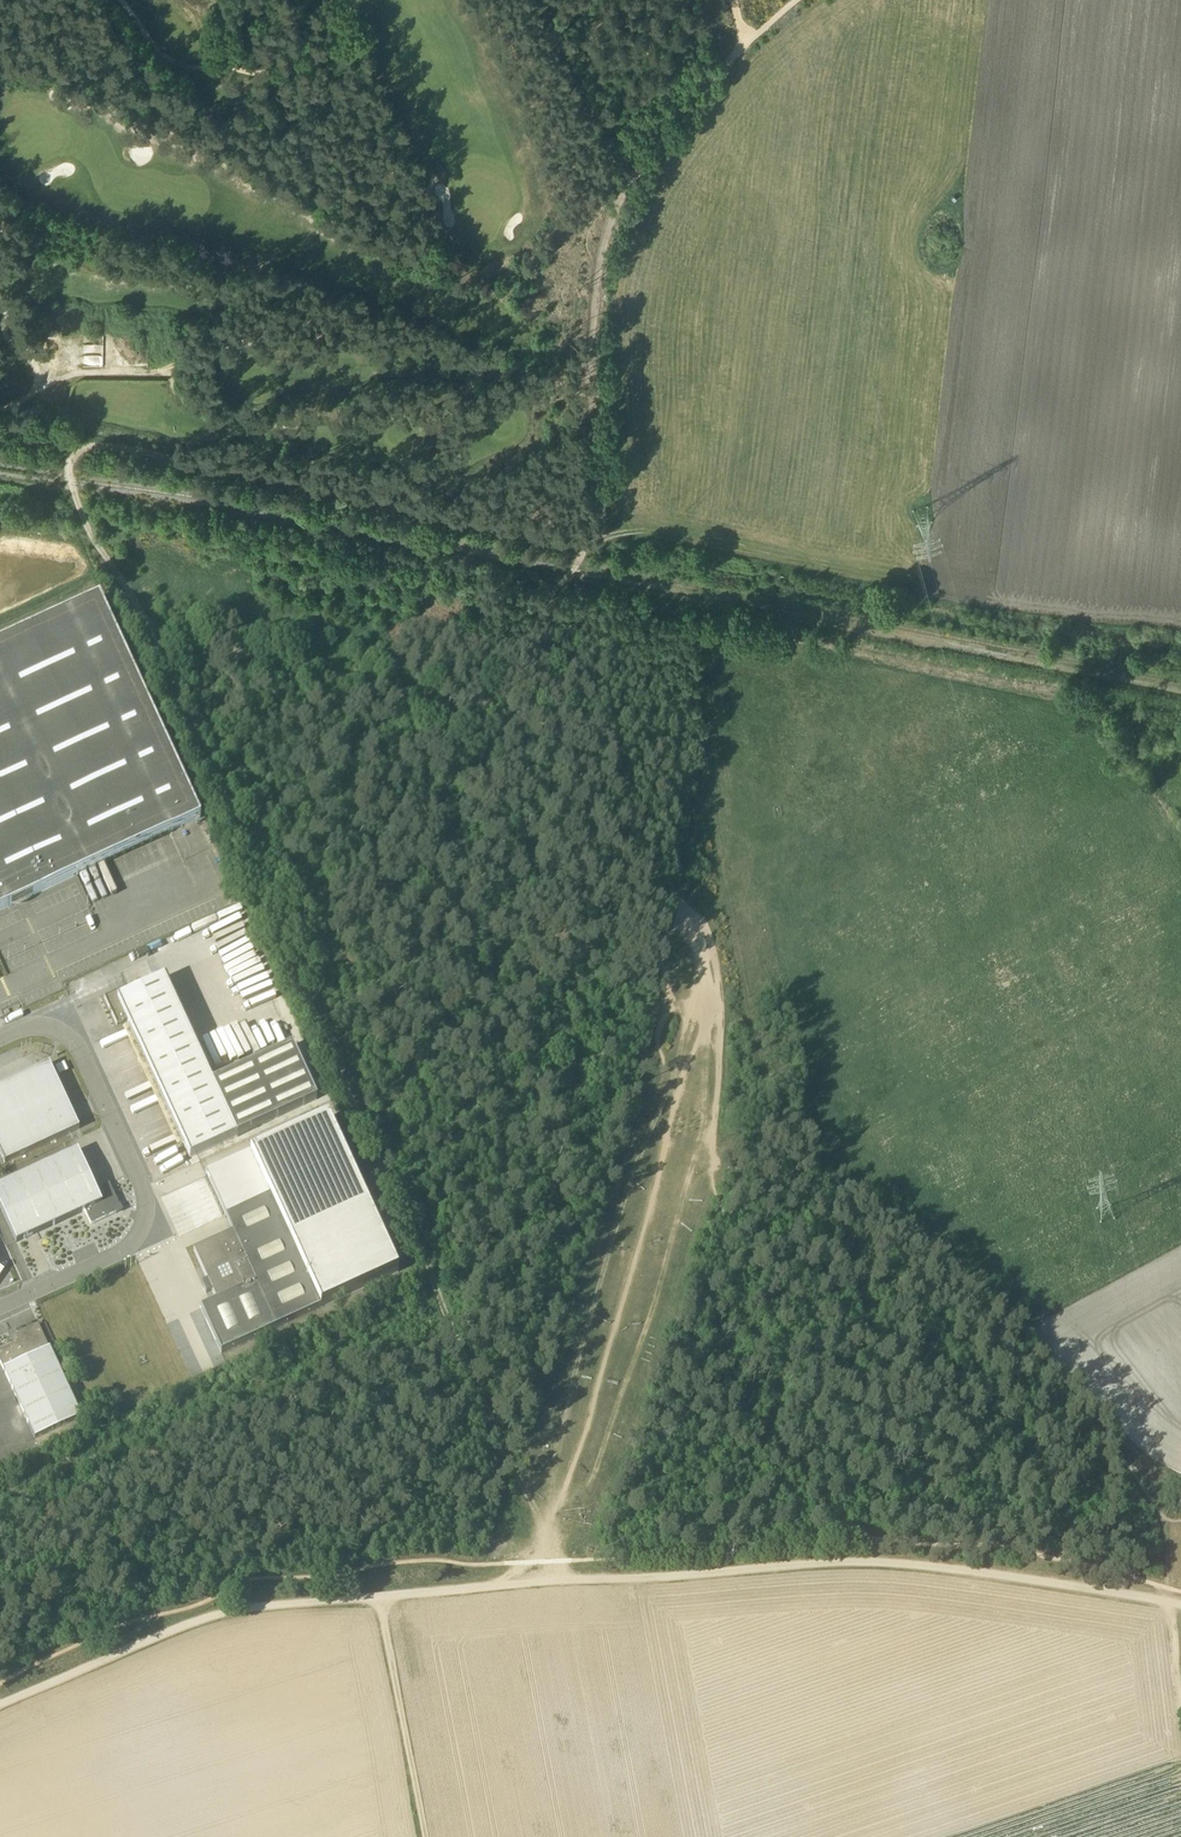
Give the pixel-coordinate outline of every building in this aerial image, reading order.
[(200,818),(100,598),(0,644),(0,910),(200,818)] [(292,1045),(213,1082),(164,977),(129,993),(127,987),(104,997),(117,1025),(127,1021),(190,1157),(237,1136),(317,1099),(292,1045)] [(51,1073),(50,1073),(50,1072),(43,1069),(42,1070),(41,1070),(40,1067),(0,1086),(0,1152),(5,1163),(79,1128),(53,1072),(51,1073)] [(109,1184),(96,1190),(78,1150),(0,1188),(0,1205),(16,1242),(85,1211),(91,1224),(116,1213),(119,1205),(109,1184)] [(326,1263),(304,1273),(270,1197),(225,1217),(233,1233),(194,1251),(209,1285),(204,1287),(206,1293),(212,1290),(217,1301),(201,1308),(221,1353),(342,1297),(326,1263)] [(17,1333),(21,1342),(0,1351),(0,1362),(36,1438),(80,1417),(38,1324),(17,1333)]
